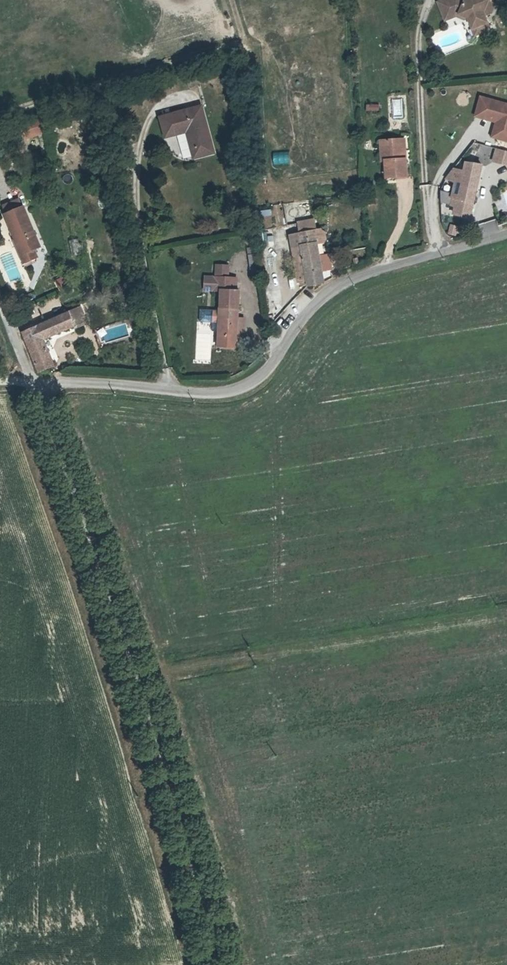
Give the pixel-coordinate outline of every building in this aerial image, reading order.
[(466,36),(481,29),(478,23),(484,21),(492,0),(475,0),(472,7),(466,4),(464,1),(461,0),(458,7),(449,3),(437,8),(445,26),(452,23),(461,26),(466,36)] [(445,26),(437,8),(430,12),(438,29),(445,26)] [(481,29),(466,36),(469,43),(483,36),(481,29)] [(365,102),(365,110),(379,110),(379,102),(365,102)] [(493,128),(498,130),(494,145),(506,148),(506,111),(477,104),(472,124),(493,128)] [(25,141),(42,132),(33,116),(17,124),(25,141)] [(167,145),(189,140),(195,166),(214,162),(203,116),(163,125),(167,145)] [(498,130),(493,128),(490,144),(494,145),(498,130)] [(490,160),(506,166),(506,151),(494,147),(490,160)] [(271,152),(273,165),(288,163),(287,150),(271,152)] [(402,184),(401,163),(394,163),(393,152),(376,153),(378,186),(402,184)] [(448,225),(458,227),(459,220),(468,221),(477,166),(459,162),(448,225)] [(25,217),(6,224),(28,282),(41,277),(37,267),(43,265),(25,217)] [(476,224),(479,234),(497,230),(495,219),(476,224)] [(298,226),(300,237),(315,234),(313,224),(298,226)] [(446,240),(454,242),(457,231),(447,230),(446,240)] [(274,246),(273,232),(257,233),(258,247),(274,246)] [(315,234),(300,237),(295,238),(295,241),(297,254),(313,251),(316,237),(315,234)] [(297,254),(295,241),(286,243),(289,256),(297,254)] [(320,287),(313,251),(297,254),(289,256),(295,288),(297,287),(298,292),(305,290),(320,287)] [(255,252),(248,253),(249,269),(256,268),(255,252)] [(62,277),(53,280),(56,289),(65,286),(62,277)] [(222,297),(219,316),(237,319),(240,300),(237,299),(240,288),(217,284),(215,296),(222,297)] [(198,308),(198,321),(215,321),(215,308),(198,308)] [(235,335),(237,319),(219,316),(215,336),(212,358),(211,359),(230,363),(231,357),(235,357),(237,348),(233,347),(235,335)] [(82,319),(71,324),(75,335),(76,339),(88,335),(82,319)] [(41,346),(75,335),(71,324),(20,341),(34,377),(50,371),(41,346)]
